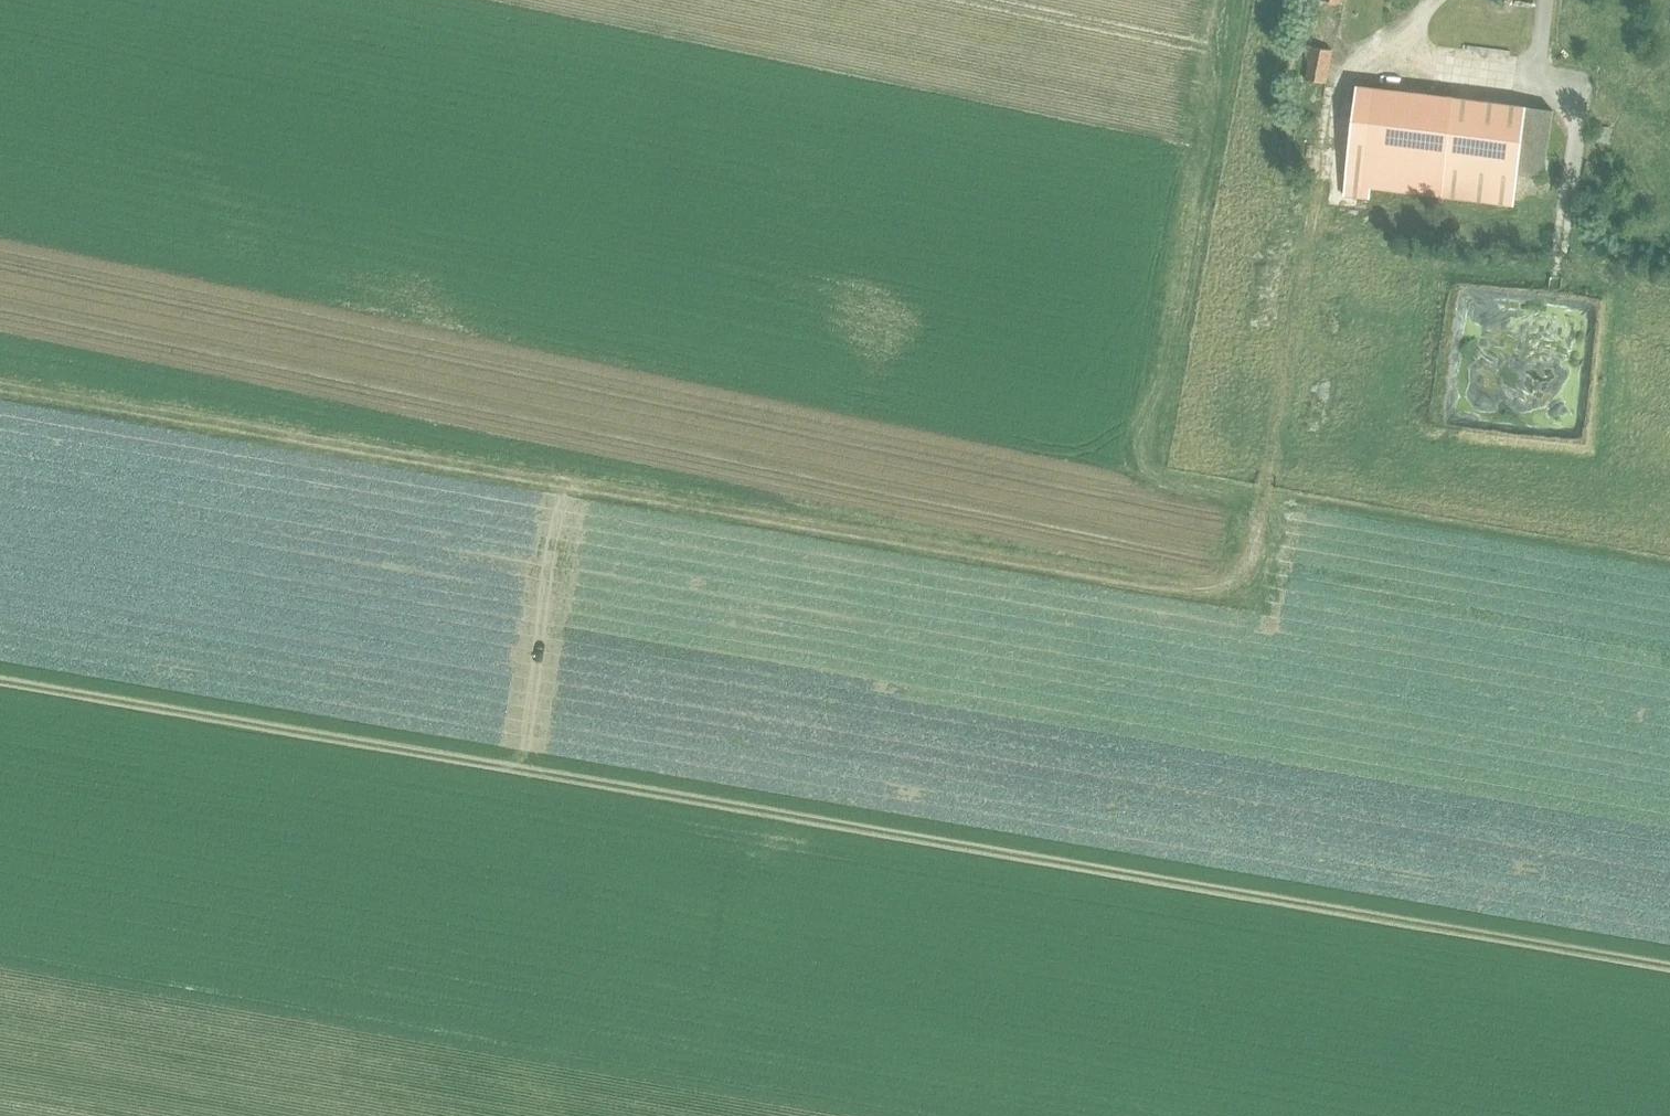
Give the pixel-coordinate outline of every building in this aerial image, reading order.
[(1305,80),(1325,82),(1332,49),(1307,46),(1305,59),(1309,60),(1305,80)] [(1344,184),(1511,205),(1515,174),(1542,178),(1552,110),(1357,86),(1344,184)] [(1600,127),(1599,143),(1612,143),(1612,127),(1600,127)]
